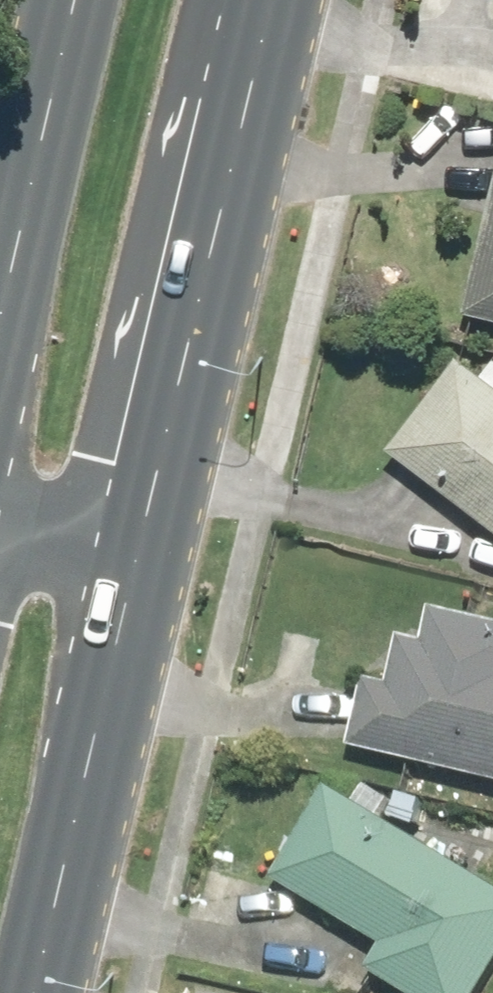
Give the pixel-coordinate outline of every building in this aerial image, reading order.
[(470,309),(492,314),(492,212),(470,309)] [(396,443),(492,518),(492,370),(468,351),(396,443)] [(362,749),(492,780),(492,622),(444,610),(437,640),(411,635),(400,684),(379,679),(362,749)] [(341,788),(284,881),(394,948),(380,972),(415,992),(492,992),(492,880),(341,788)]
